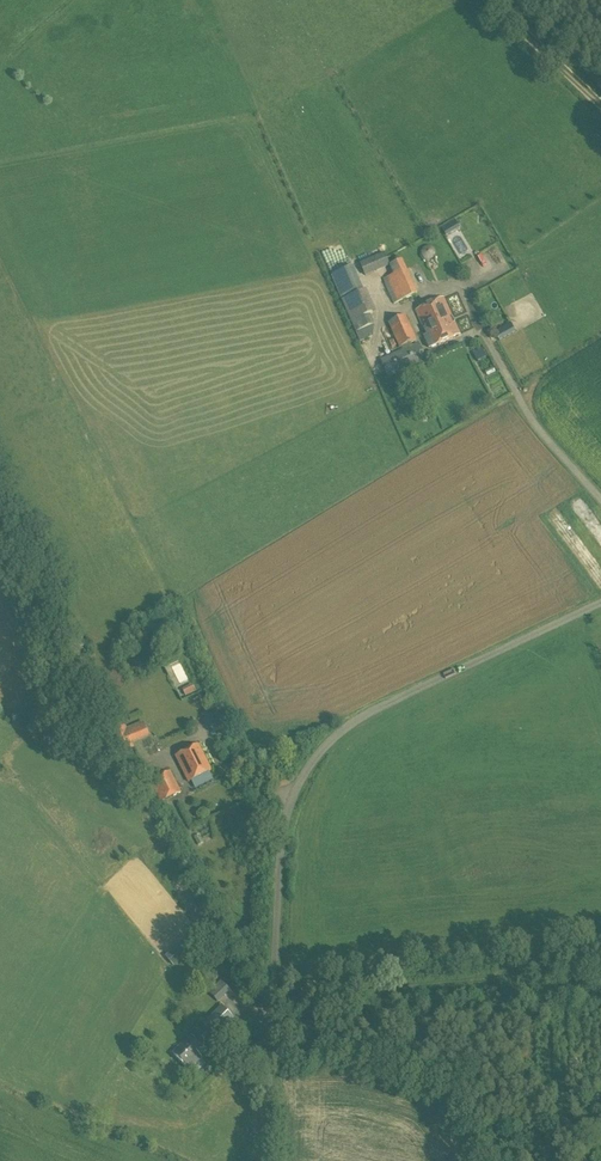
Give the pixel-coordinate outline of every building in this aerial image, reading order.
[(473,221),(479,242),(493,238),(486,217),(473,221)] [(455,249),(462,246),(452,226),(446,229),(455,249)] [(426,250),(426,258),(435,257),(434,249),(426,250)] [(359,263),(360,264),(364,276),(389,265),(384,252),(359,263)] [(393,304),(418,293),(404,261),(393,266),(397,273),(383,279),(393,304)] [(331,276),(331,277),(355,333),(359,342),(373,336),(374,325),(370,315),(376,312),(366,290),(363,291),(353,266),(331,276)] [(443,298),(415,311),(427,336),(424,337),(429,348),(432,347),(460,334),(443,298)] [(399,348),(416,340),(405,315),(388,323),(399,348)] [(499,341),(516,332),(511,322),(494,331),(499,341)] [(389,380),(427,362),(418,343),(380,360),(389,380)] [(487,357),(482,348),(473,353),(477,362),(487,357)] [(77,631),(68,639),(79,652),(89,644),(77,631)] [(182,690),(184,693),(185,697),(196,691),(193,684),(182,690)] [(107,724),(108,728),(111,734),(118,752),(131,747),(129,742),(148,734),(144,725),(126,732),(125,728),(121,718),(107,724)] [(188,782),(211,770),(198,745),(175,757),(188,782)] [(170,769),(167,771),(149,780),(161,802),(181,792),(170,769)] [(167,958),(173,966),(190,951),(184,944),(167,958)] [(230,991),(221,980),(208,992),(218,1002),(230,991)] [(215,1022),(208,1028),(216,1036),(234,1019),(223,1007),(211,1018),(215,1022)] [(188,1070),(202,1058),(199,1055),(204,1050),(191,1035),(172,1052),(188,1070)]
